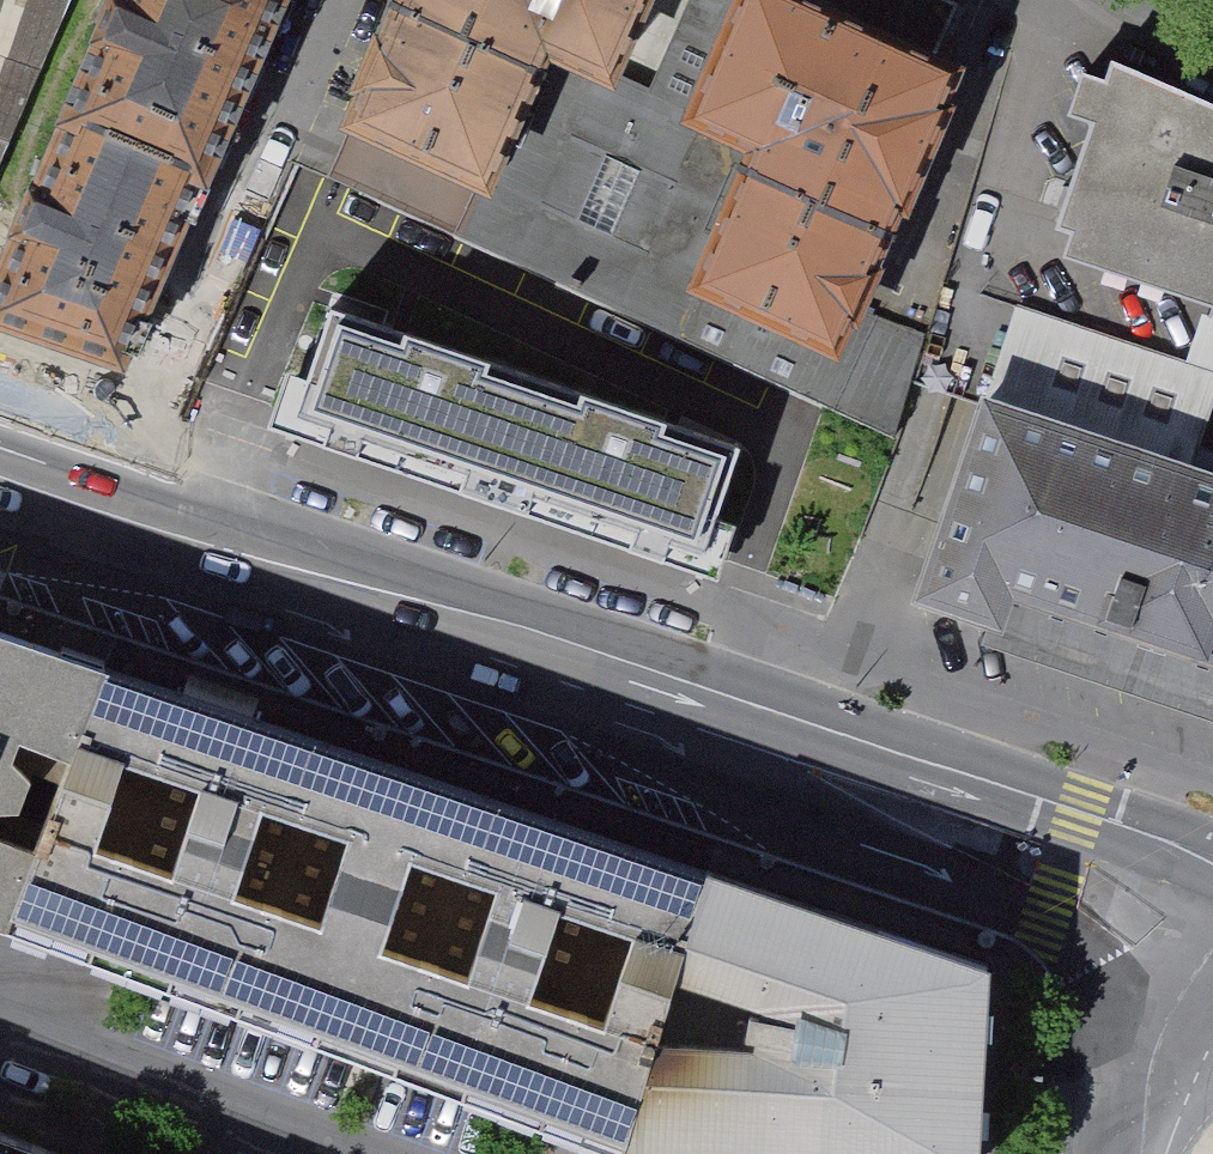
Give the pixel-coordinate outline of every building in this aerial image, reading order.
[(66,0),(0,0),(0,178),(66,0)] [(1,310),(146,369),(183,279),(297,0),(128,0),(1,310)] [(350,144),(483,201),(542,64),(612,94),(652,0),(413,0),(380,77),(350,144)] [(703,134),(765,161),(701,307),(836,365),(862,305),(871,285),(927,157),(968,64),(820,0),(762,0),(703,134)] [(937,337),(862,305),(836,365),(701,307),(765,161),(703,134),(612,94),(542,64),(483,201),(350,144),(333,182),(900,444),(937,337)] [(1111,69),(1104,89),(1082,82),(1067,127),(1088,134),(1056,237),(1070,241),(1064,261),(1212,307),(1212,308),(1212,113),(1111,69)] [(294,414),(506,487),(542,371),(333,299),(294,414)] [(990,402),(1198,472),(1212,420),(1212,308),(1212,307),(1195,356),(1025,299),(990,402)] [(542,371),(506,487),(716,559),(756,444),(542,371)] [(990,402),(920,605),(1212,705),(1212,477),(1198,472),(990,402)] [(23,809),(38,780),(17,760),(25,739),(78,758),(113,664),(0,627),(0,811),(23,809)] [(10,924),(312,1039),(411,761),(113,664),(78,758),(41,847),(10,924)] [(617,1153),(629,1153),(662,1047),(680,986),(718,861),(411,761),(312,1039),(617,1153)] [(41,847),(0,833),(0,920),(10,924),(41,847)] [(662,1047),(629,1153),(988,1153),(1004,945),(718,861),(680,986),(767,1017),(763,1054),(662,1047)]
